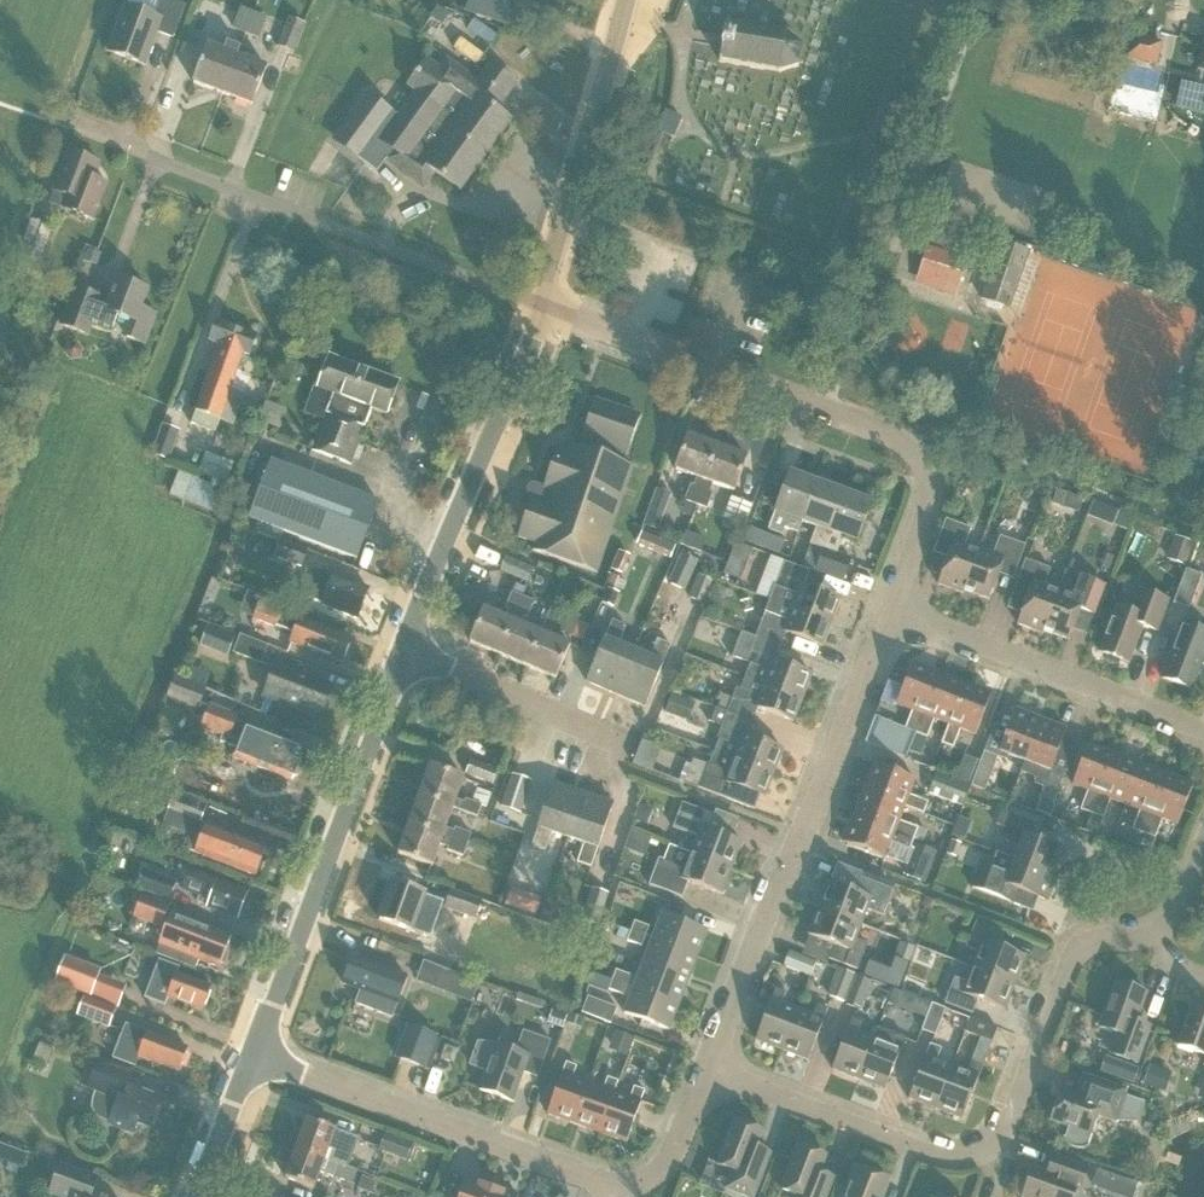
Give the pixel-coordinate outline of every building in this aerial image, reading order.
[(160,3),(152,0),(129,0),(111,50),(143,61),(154,30),(173,37),(184,5),(170,0),(162,0),(160,3)] [(464,11),(505,25),(514,0),(468,0),(464,11)] [(440,23),(447,14),(437,7),(431,16),(440,23)] [(246,32),(253,13),(241,8),(233,28),(246,32)] [(265,18),(253,13),(246,32),(258,37),(265,18)] [(306,23),(288,16),(276,46),(294,53),(306,23)] [(798,65),(801,46),(787,33),(726,22),(719,61),(779,70),(798,65)] [(1130,35),(1125,58),(1157,65),(1162,42),(1130,35)] [(222,94),(239,48),(227,44),(224,51),(208,44),(193,83),(222,94)] [(239,48),(222,94),(251,105),(266,67),(249,60),(252,53),(239,48)] [(439,69),(427,59),(408,85),(416,91),(398,116),(367,93),(336,136),(356,151),(354,155),(376,171),(377,170),(384,160),(398,170),(402,166),(411,173),(408,177),(423,188),(431,176),(429,175),(432,170),(460,191),(511,120),(497,110),(516,84),(489,65),(477,82),(446,59),(439,69)] [(660,130),(673,136),(680,117),(667,112),(660,130)] [(94,176),(99,163),(68,151),(59,175),(53,191),(66,194),(62,209),(94,221),(109,182),(94,176)] [(31,220),(18,254),(39,262),(51,227),(31,220)] [(1022,249),(999,241),(979,298),(1002,306),(1022,249)] [(957,288),(966,259),(927,247),(918,275),(957,288)] [(96,262),(99,253),(88,249),(85,258),(96,262)] [(140,308),(147,289),(118,278),(108,306),(100,303),(102,298),(75,288),(61,325),(88,335),(88,334),(86,333),(90,323),(112,331),(118,315),(133,321),(127,337),(145,343),(156,313),(140,308)] [(191,422),(215,430),(219,419),(232,424),(249,376),(237,372),(243,353),(249,355),(256,335),(217,320),(209,340),(219,344),(191,422)] [(386,414),(398,383),(330,358),(309,414),(323,420),(312,450),(351,464),(371,409),(386,414)] [(276,394),(277,419),(299,418),(299,394),(276,394)] [(615,408),(595,401),(581,439),(585,440),(582,448),(569,444),(566,452),(557,449),(543,487),(536,484),(531,498),(518,537),(535,543),(532,551),(596,573),(634,467),(627,464),(633,448),(635,448),(645,419),(625,412),(615,408)] [(180,429),(162,422),(150,454),(169,461),(180,429)] [(684,500),(695,505),(717,446),(688,435),(675,469),(696,477),(693,486),(690,484),(684,500)] [(746,457),(717,446),(695,505),(707,509),(712,493),(709,492),(712,483),(734,491),(746,457)] [(186,477),(200,482),(207,463),(193,458),(186,477)] [(378,502),(272,461),(250,518),(356,558),(378,502)] [(207,465),(200,488),(230,497),(237,475),(207,465)] [(757,505),(744,539),(762,546),(768,529),(782,534),(784,528),(798,533),(802,521),(816,482),(788,472),(774,511),(757,505)] [(843,492),(816,482),(802,521),(816,526),(809,544),(823,549),(843,492)] [(871,503),(843,492),(823,549),(836,554),(843,536),(857,541),(871,503)] [(937,584),(962,593),(963,590),(977,552),(963,547),(970,529),(945,519),(935,545),(949,551),(937,584)] [(977,552),(963,590),(988,599),(1001,567),(1015,572),(1025,546),(999,536),(992,555),(979,549),(977,552)] [(399,563),(405,542),(392,539),(387,560),(399,563)] [(280,540),(274,556),(301,566),(307,550),(280,540)] [(751,552),(735,546),(723,575),(739,582),(751,552)] [(698,561),(680,553),(667,583),(685,591),(698,561)] [(849,563),(824,554),(817,571),(842,580),(849,563)] [(533,567),(506,556),(500,571),(527,582),(533,567)] [(864,574),(886,579),(889,564),(868,559),(864,574)] [(1042,633),(1043,630),(1057,593),(1043,588),(1050,569),(1025,559),(1015,586),(1029,591),(1017,624),(1042,633)] [(783,561),(769,599),(830,622),(839,598),(804,585),(809,571),(783,561)] [(302,595),(323,603),(322,605),(356,618),(368,588),(334,575),(333,578),(312,570),(302,595)] [(1200,576),(1186,570),(1173,604),(1188,609),(1200,576)] [(689,597),(702,603),(713,581),(700,575),(689,597)] [(1072,595),(1058,590),(1057,593),(1043,630),(1068,640),(1080,607),(1094,612),(1104,586),(1079,576),(1072,595)] [(1156,632),(1168,600),(1141,590),(1132,612),(1116,606),(1099,651),(1129,663),(1142,626),(1156,632)] [(470,642),(498,654),(522,597),(512,592),(505,608),(508,609),(505,617),(484,609),(470,642)] [(314,626),(281,613),(284,606),(261,597),(253,617),(276,626),(292,632),(289,640),(306,647),(342,662),(351,640),(315,626),(314,626)] [(498,654),(527,666),(540,632),(521,624),(524,616),(527,617),(534,601),(522,597),(498,654)] [(769,599),(755,637),(780,646),(786,632),(821,646),(830,622),(769,599)] [(551,608),(540,632),(527,666),(555,678),(569,645),(548,636),(552,628),(555,629),(562,613),(551,608)] [(586,681),(615,693),(633,651),(618,644),(626,625),(612,619),(605,638),(586,681)] [(749,663),(745,676),(802,698),(811,674),(775,660),(780,646),(755,637),(742,632),(733,657),(749,663)] [(268,645),(258,641),(239,634),(233,652),(261,663),(268,645)] [(1203,655),(1203,648),(1177,637),(1161,678),(1191,689),(1203,655)] [(649,657),(633,651),(615,693),(644,706),(662,663),(670,644),(657,639),(649,657)] [(915,734),(938,674),(912,664),(896,704),(912,710),(904,730),(915,734)] [(321,717),(331,688),(275,667),(264,695),(321,717)] [(949,725),(965,684),(938,674),(915,734),(927,738),(934,719),(949,725)] [(206,688),(174,675),(166,697),(198,709),(206,688)] [(802,698),(745,676),(740,689),(736,687),(727,712),(752,721),(757,708),(793,721),(802,698)] [(965,684),(949,725),(942,744),(953,748),(960,729),(975,735),(991,694),(965,684)] [(291,780),(299,760),(297,760),(302,748),(244,726),(235,723),(238,716),(209,705),(200,728),(222,736),(220,742),(236,748),(232,758),(291,780)] [(752,721),(715,708),(710,721),(721,726),(717,737),(719,738),(715,751),(773,773),(782,749),(747,736),(752,721)] [(999,752),(1024,762),(1041,719),(1016,710),(999,752)] [(1066,729),(1041,719),(1024,762),(1040,768),(1034,784),(1043,788),(1039,799),(1052,805),(1065,771),(1052,766),(1066,729)] [(877,747),(905,758),(911,743),(883,732),(877,747)] [(668,757),(671,738),(653,735),(650,754),(668,757)] [(1091,814),(1114,754),(1088,744),(1072,785),(1087,791),(1080,810),(1091,814)] [(764,797),(773,773),(715,751),(710,764),(694,757),(684,782),(723,797),(729,783),(764,797)] [(985,791),(998,757),(984,752),(970,786),(985,791)] [(978,760),(964,754),(955,777),(969,782),(978,760)] [(1125,805),(1141,764),(1114,754),(1091,814),(1103,819),(1110,799),(1125,805)] [(466,773),(492,783),(497,770),(471,760),(466,773)] [(864,790),(905,805),(924,813),(928,802),(909,794),(915,779),(874,763),(864,790)] [(1144,834),(1167,774),(1141,764),(1125,805),(1139,811),(1132,830),(1144,834)] [(429,766),(418,795),(453,808),(477,817),(481,805),(465,799),(464,802),(456,799),(463,778),(429,766)] [(969,784),(936,771),(928,792),(960,805),(969,784)] [(501,806),(520,813),(530,780),(512,774),(501,806)] [(1167,774),(1144,834),(1155,838),(1162,819),(1178,825),(1193,784),(1167,774)] [(552,832),(567,837),(582,793),(552,783),(537,827),(531,846),(545,851),(552,832)] [(899,821),(905,805),(864,790),(854,816),(914,839),(918,828),(899,821)] [(612,804),(582,793),(567,837),(583,843),(577,862),(591,867),(597,848),(612,804)] [(188,850),(210,858),(254,875),(265,848),(221,831),(221,830),(200,822),(206,806),(174,794),(162,825),(193,837),(188,850)] [(418,795),(408,824),(467,845),(471,834),(455,828),(454,831),(446,828),(453,808),(418,795)] [(697,837),(691,852),(731,867),(741,841),(708,829),(714,814),(682,802),(672,827),(697,837)] [(1020,847),(1015,860),(1057,877),(1066,852),(1030,838),(1035,824),(1001,811),(996,825),(1006,829),(1003,836),(1006,841),(1020,847)] [(909,851),(914,839),(854,816),(843,843),(884,858),(890,843),(909,851)] [(463,856),(467,845),(408,824),(398,853),(432,865),(440,844),(448,847),(447,850),(463,856)] [(682,898),(688,882),(721,894),(731,867),(691,852),(669,844),(663,860),(658,858),(648,885),(682,898)] [(925,868),(897,858),(891,873),(920,883),(925,868)] [(1047,902),(1057,877),(1015,860),(1009,876),(980,865),(972,888),(1006,901),(1011,888),(1047,902)] [(182,889),(199,895),(196,902),(207,905),(206,907),(237,919),(247,893),(217,881),(220,875),(192,864),(182,889)] [(169,899),(176,881),(144,869),(137,887),(169,899)] [(828,881),(817,908),(861,924),(866,909),(883,915),(893,890),(860,877),(855,891),(828,881)] [(432,913),(437,899),(424,894),(424,893),(392,882),(379,919),(411,931),(419,908),(432,913)] [(608,891),(590,886),(580,919),(598,925),(608,891)] [(475,918),(481,900),(451,890),(445,907),(475,918)] [(169,906),(141,895),(133,917),(160,928),(157,934),(162,936),(155,953),(195,969),(199,959),(219,967),(231,936),(196,923),(193,930),(164,919),(169,906)] [(855,939),(861,924),(817,908),(807,935),(834,945),(829,959),(857,970),(867,944),(855,939)] [(662,914),(652,938),(698,956),(707,931),(662,914)] [(634,920),(630,930),(645,936),(649,926),(634,920)] [(978,952),(972,967),(1015,983),(1026,957),(999,946),(1004,932),(976,921),(966,947),(978,952)] [(645,936),(630,930),(626,940),(642,946),(645,936)] [(652,938),(643,963),(688,981),(698,956),(652,938)] [(815,960),(788,950),(782,966),(809,976),(815,960)] [(101,969),(64,955),(53,984),(90,997),(101,969)] [(406,976),(390,970),(353,957),(343,983),(360,990),(355,1003),(391,1017),(406,976)] [(423,958),(415,978),(471,1000),(479,979),(423,958)] [(164,1005),(168,996),(203,1009),(211,987),(176,974),(179,967),(158,959),(144,997),(164,1005)] [(643,963),(633,988),(679,1005),(688,981),(643,963)] [(854,974),(837,967),(827,995),(844,1001),(854,974)] [(1005,1010),(1015,983),(972,967),(966,982),(954,977),(944,1003),(973,1014),(978,1000),(1005,1010)] [(615,969),(611,979),(626,985),(630,975),(615,969)] [(871,980),(855,974),(844,1002),(860,1008),(871,980)] [(626,985),(611,979),(607,989),(623,995),(626,985)] [(1149,1030),(1134,1025),(1146,992),(1116,982),(1100,1027),(1117,1034),(1110,1053),(1137,1063),(1149,1030)] [(669,1030),(679,1005),(633,988),(624,1013),(669,1030)] [(755,1040),(782,1050),(797,1010),(781,1004),(786,993),(775,989),(771,1000),(755,1040)] [(615,1018),(622,1004),(584,993),(577,1007),(615,1018)] [(77,1015),(108,1027),(115,1008),(84,996),(77,1015)] [(917,1036),(930,1003),(917,998),(905,1031),(917,1036)] [(935,1035),(946,1008),(932,1003),(921,1030),(935,1035)] [(813,1016),(797,1010),(782,1050),(808,1060),(824,1020),(827,1008),(817,1004),(813,1016)] [(1203,1055),(1203,1009),(1192,1004),(1177,1045),(1203,1055)] [(832,1069),(858,1079),(874,1039),(858,1033),(862,1022),(852,1018),(847,1029),(832,1069)] [(967,1072),(952,1066),(935,1109),(962,1120),(997,1028),(970,1018),(965,1032),(980,1038),(967,1072)] [(1079,1038),(1093,1043),(1099,1029),(1085,1023),(1079,1038)] [(112,1057),(134,1066),(138,1055),(162,1064),(163,1063),(180,1069),(188,1049),(170,1042),(171,1041),(125,1024),(112,1057)] [(435,1035),(408,1025),(397,1057),(424,1067),(435,1035)] [(878,1028),(874,1039),(858,1079),(885,1089),(900,1049),(904,1038),(878,1028)] [(497,1044),(476,1043),(469,1063),(488,1069),(480,1090),(510,1101),(521,1071),(537,1077),(550,1040),(523,1031),(516,1051),(497,1044)] [(612,1044),(627,1049),(632,1037),(617,1032),(612,1044)] [(676,1036),(670,1050),(686,1056),(692,1043),(676,1036)] [(37,1041),(30,1060),(46,1066),(52,1046),(37,1041)] [(908,1099),(935,1109),(952,1066),(937,1060),(941,1048),(930,1044),(908,1099)] [(453,1062),(457,1050),(445,1046),(441,1058),(453,1062)] [(642,1056),(670,1067),(674,1056),(646,1046),(642,1056)] [(160,1098),(126,1085),(132,1071),(100,1059),(88,1088),(97,1091),(94,1098),(93,1107),(96,1113),(102,1118),(110,1121),(109,1124),(132,1133),(136,1122),(149,1127),(160,1098)] [(573,1123),(588,1083),(572,1077),(576,1066),(565,1062),(547,1114),(573,1123)] [(1149,1062),(1142,1083),(1165,1091),(1172,1071),(1149,1062)] [(600,1133),(614,1092),(613,1092),(617,1081),(607,1077),(603,1088),(588,1083),(573,1123),(600,1133)] [(1136,1121),(1143,1102),(1089,1083),(1084,1098),(1061,1090),(1050,1120),(1068,1126),(1064,1139),(1067,1143),(1071,1146),(1075,1148),(1080,1148),(1084,1147),(1087,1146),(1089,1141),(1097,1116),(1115,1122),(1118,1114),(1136,1121)] [(614,1092),(600,1133),(626,1142),(640,1102),(644,1090),(633,1086),(629,1098),(614,1092)] [(342,1165),(353,1136),(307,1119),(296,1148),(342,1165)] [(765,1167),(750,1161),(762,1131),(734,1120),(717,1164),(732,1170),(725,1188),(749,1196),(754,1196),(765,1167)] [(412,1143),(385,1133),(379,1149),(406,1159),(412,1143)] [(829,1190),(815,1185),(826,1156),(798,1145),(781,1189),(798,1195),(797,1196),(826,1196),(829,1190)] [(22,1167),(27,1154),(12,1148),(6,1162),(22,1167)] [(342,1165),(296,1148),(285,1177),(313,1188),(319,1172),(351,1183),(356,1170),(342,1165)] [(1023,1196),(1075,1196),(1074,1195),(1073,1195),(1078,1183),(1082,1184),(1088,1167),(1054,1155),(1048,1172),(1034,1167),(1023,1196)] [(86,1191),(92,1176),(60,1164),(50,1193),(60,1196),(104,1196),(86,1191)] [(889,1180),(857,1167),(845,1196),(883,1196),(889,1180)] [(492,1186),(467,1177),(460,1196),(488,1196),(492,1186)] [(492,1186),(488,1196),(517,1196),(518,1195),(492,1186)]
